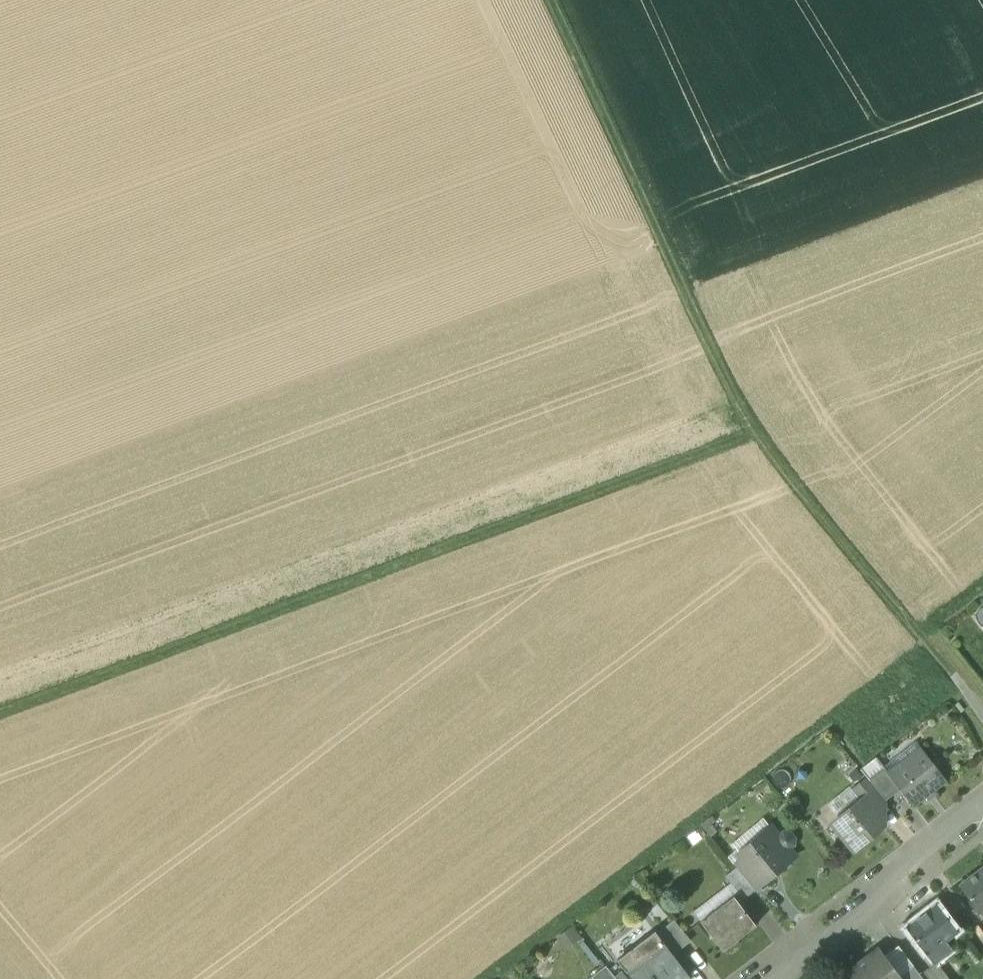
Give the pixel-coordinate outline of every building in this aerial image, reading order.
[(886,772),(900,789),(916,808),(947,782),(918,746),(886,772)] [(883,768),(869,780),(886,801),(900,789),(886,772),(883,768)] [(869,780),(867,777),(851,790),(859,800),(861,799),(872,813),(886,801),(869,780)] [(836,799),(846,811),(859,800),(851,790),(850,788),(836,799)] [(872,813),(861,799),(859,800),(846,811),(838,818),(840,821),(840,829),(837,832),(853,852),(884,827),(872,813)] [(779,836),(772,827),(740,854),(744,859),(746,858),(765,881),(796,856),(789,848),(794,845),(794,839),(790,834),(784,833),(779,836)] [(765,881),(746,858),(744,859),(735,867),(736,868),(755,891),(756,891),(766,883),(765,881)] [(755,891),(736,868),(724,877),(730,885),(738,894),(743,900),(755,891)] [(960,887),(980,913),(982,910),(982,869),(960,887)] [(693,913),(700,922),(733,897),(738,894),(730,885),(693,913)] [(755,927),(733,897),(700,922),(722,952),(723,951),(723,950),(736,940),(737,941),(755,927)] [(955,930),(935,904),(906,926),(933,963),(935,961),(950,949),(943,940),(955,930)] [(691,942),(674,921),(655,935),(672,957),(691,942)] [(572,925),(555,938),(566,951),(583,939),(572,925)] [(617,961),(625,971),(631,978),(686,978),(687,978),(672,957),(655,935),(653,932),(617,961)] [(876,949),(838,978),(900,978),(898,977),(885,960),(876,949)] [(900,949),(885,960),(898,977),(913,966),(900,949)] [(919,974),(923,978),(948,978),(935,961),(933,963),(919,974)] [(605,966),(591,977),(593,978),(616,978),(605,966)] [(898,977),(900,978),(923,978),(919,974),(913,966),(898,977)] [(616,978),(631,978),(625,971),(616,978)]
